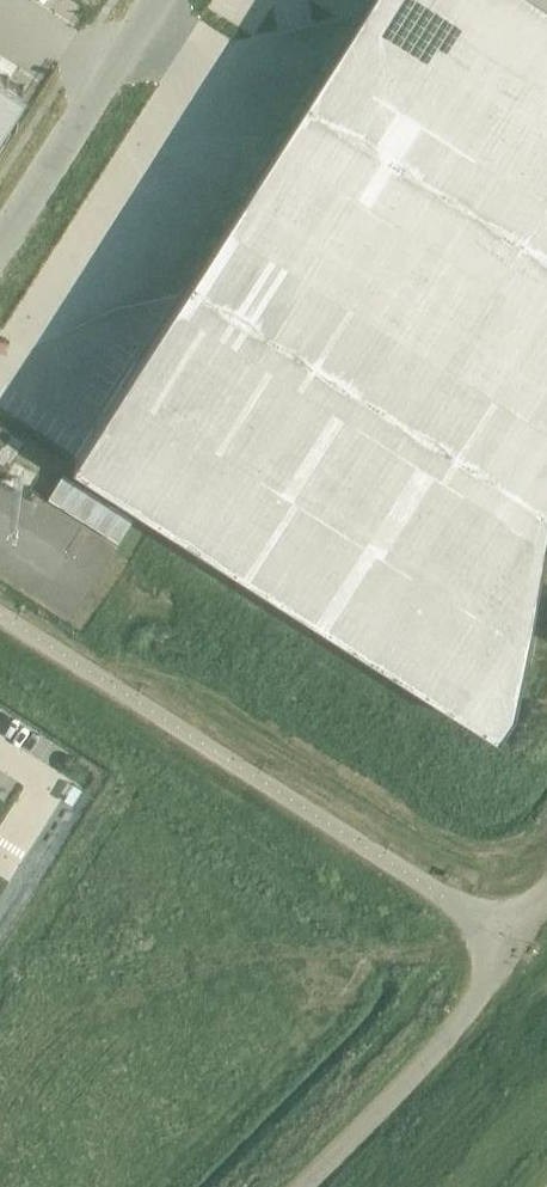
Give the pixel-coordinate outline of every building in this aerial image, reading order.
[(75,456),(502,728),(519,703),(546,551),(546,0),(365,0),(357,13),(362,38),(342,43),(346,63),(326,68),(330,88),(310,93),(314,113),(294,118),(298,138),(278,143),(282,163),(262,168),(266,188),(246,193),(250,214),(230,218),(234,239),(214,243),(218,264),(198,268),(203,289),(177,294),(75,456)] [(27,87),(0,70),(0,129),(27,87)]
